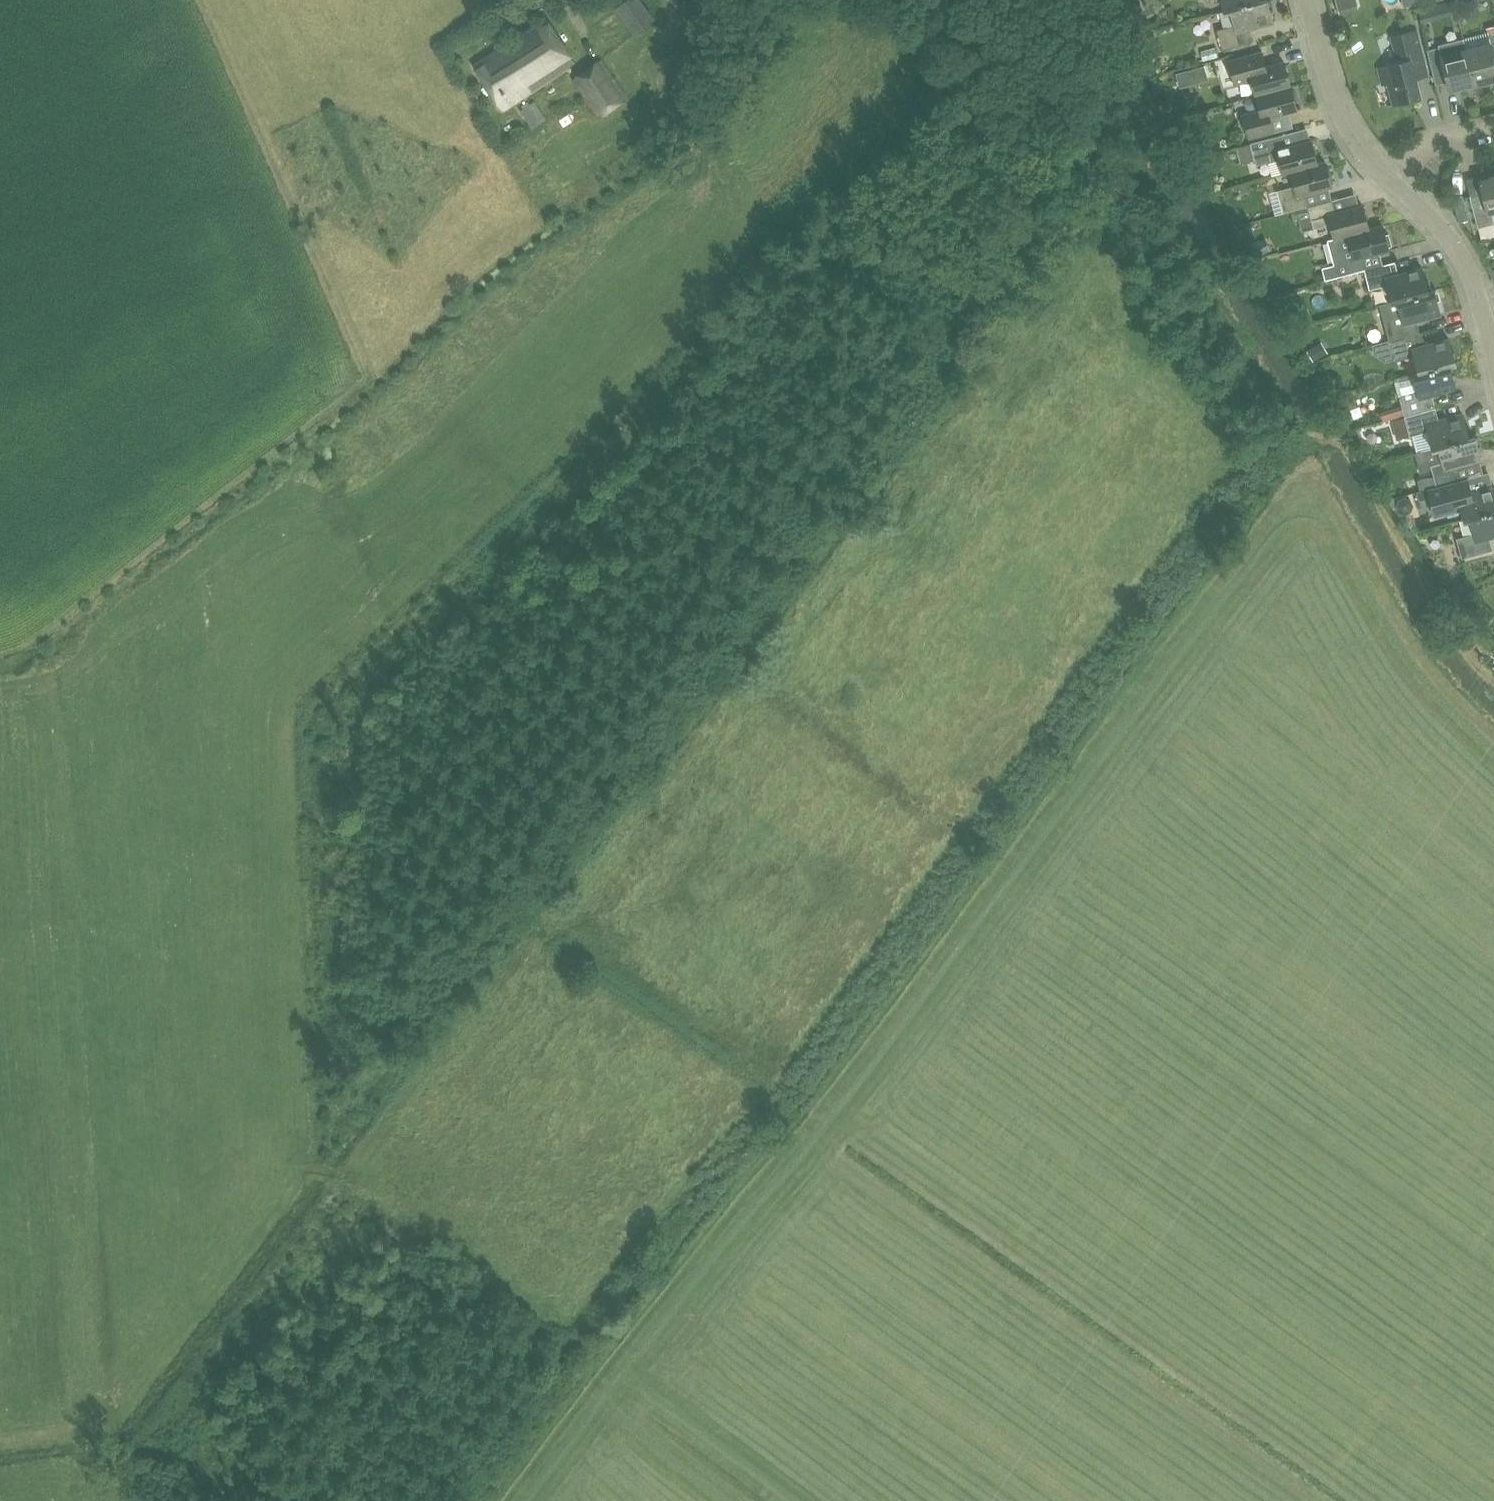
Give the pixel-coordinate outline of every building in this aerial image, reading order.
[(633,34),(655,18),(642,0),(624,0),(614,7),(633,34)] [(1130,0),(1139,24),(1146,22),(1138,0),(1131,0),(1130,0)] [(1216,30),(1221,50),(1252,42),(1249,30),(1273,23),(1266,0),(1264,0),(1261,1),(1261,0),(1229,9),(1233,26),(1216,30)] [(1223,11),(1229,9),(1261,0),(1220,0),(1223,11)] [(1422,22),(1430,19),(1427,5),(1418,7),(1422,22)] [(475,65),(503,109),(574,62),(545,18),(475,65)] [(1403,62),(1378,68),(1382,84),(1387,83),(1393,105),(1420,98),(1416,79),(1427,76),(1416,30),(1391,36),(1396,56),(1401,54),(1403,62)] [(1465,49),(1475,85),(1493,80),(1493,63),(1493,59),(1493,31),(1487,33),(1490,43),(1489,43),(1465,49)] [(1437,47),(1426,50),(1433,74),(1443,72),(1448,91),(1475,85),(1465,49),(1463,38),(1437,45),(1437,47)] [(1215,47),(1200,51),(1203,61),(1218,57),(1215,47)] [(1251,55),(1227,61),(1233,86),(1250,82),(1254,96),(1290,86),(1283,62),(1263,67),(1260,55),(1252,57),(1251,55)] [(572,79),(598,118),(628,97),(601,58),(572,79)] [(1258,110),(1241,115),(1248,140),(1273,133),(1269,117),(1296,110),(1290,86),(1254,96),(1258,110)] [(520,111),(532,129),(547,119),(535,101),(520,111)] [(1249,143),(1235,147),(1240,163),(1254,160),(1255,165),(1278,159),(1282,174),(1290,171),(1317,164),(1317,163),(1311,140),(1283,147),(1280,135),(1249,143)] [(1208,139),(1196,142),(1200,156),(1212,153),(1208,139)] [(1286,188),(1276,190),(1279,200),(1280,200),(1283,212),(1301,208),(1308,206),(1307,206),(1304,194),(1331,187),(1325,162),(1324,161),(1317,163),(1317,164),(1290,171),(1294,186),(1286,188)] [(1472,204),(1478,228),(1490,225),(1493,224),(1493,220),(1493,176),(1478,180),(1483,200),(1472,204)] [(1332,199),(1307,206),(1308,206),(1311,220),(1313,229),(1330,224),(1334,239),(1369,230),(1368,228),(1362,205),(1335,212),(1332,199)] [(1334,239),(1327,241),(1330,255),(1334,268),(1336,277),(1363,270),(1360,258),(1379,253),(1388,250),(1387,246),(1391,246),(1388,234),(1385,235),(1382,226),(1382,224),(1368,228),(1369,230),(1334,239)] [(1264,238),(1250,247),(1257,257),(1271,248),(1264,238)] [(1382,265),(1363,270),(1369,290),(1387,285),(1391,301),(1431,291),(1431,290),(1429,280),(1425,280),(1422,268),(1398,274),(1394,261),(1382,264),(1382,265)] [(1391,301),(1379,304),(1383,321),(1388,341),(1390,340),(1419,332),(1416,320),(1440,314),(1436,300),(1439,299),(1437,290),(1434,291),(1433,289),(1431,290),(1431,291),(1391,301)] [(1419,332),(1390,340),(1395,361),(1414,356),(1418,371),(1418,372),(1449,363),(1449,365),(1455,363),(1448,338),(1424,345),(1421,332),(1419,333),(1419,332)] [(1321,341),(1307,349),(1313,359),(1327,351),(1321,341)] [(1401,406),(1380,412),(1382,420),(1404,415),(1435,406),(1431,394),(1455,388),(1449,365),(1449,363),(1418,372),(1418,371),(1412,373),(1394,377),(1398,394),(1401,406)] [(1352,390),(1336,394),(1340,410),(1356,405),(1352,390)] [(1435,408),(1404,416),(1409,436),(1428,431),(1432,448),(1438,446),(1437,445),(1468,437),(1462,414),(1438,420),(1435,408)] [(1442,462),(1430,465),(1433,476),(1435,486),(1460,479),(1457,466),(1479,461),(1481,460),(1474,435),(1468,437),(1437,445),(1438,446),(1442,462)] [(1421,479),(1418,484),(1420,490),(1435,486),(1433,476),(1421,479)] [(1417,491),(1419,498),(1428,496),(1430,505),(1439,509),(1460,504),(1464,520),(1470,518),(1469,516),(1493,509),(1493,485),(1492,485),(1470,491),(1467,478),(1460,479),(1435,486),(1420,490),(1417,491)] [(1456,538),(1461,558),(1492,550),(1489,537),(1493,536),(1493,509),(1469,516),(1470,518),(1474,533),(1456,538)] [(1465,578),(1447,588),(1453,598),(1471,588),(1465,578)]
